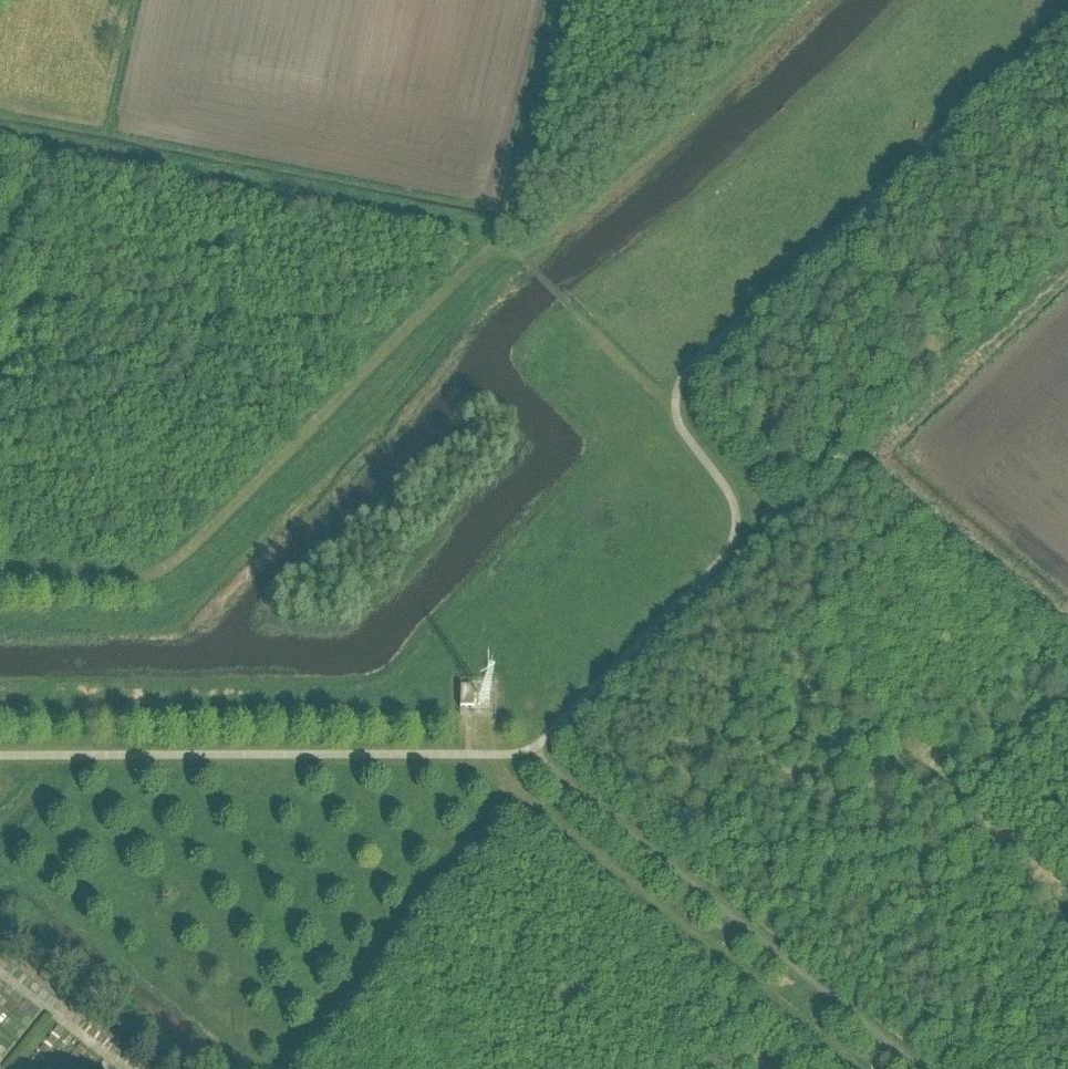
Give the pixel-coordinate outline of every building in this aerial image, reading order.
[(473,689),(460,689),(460,710),(473,710),(473,689)]
